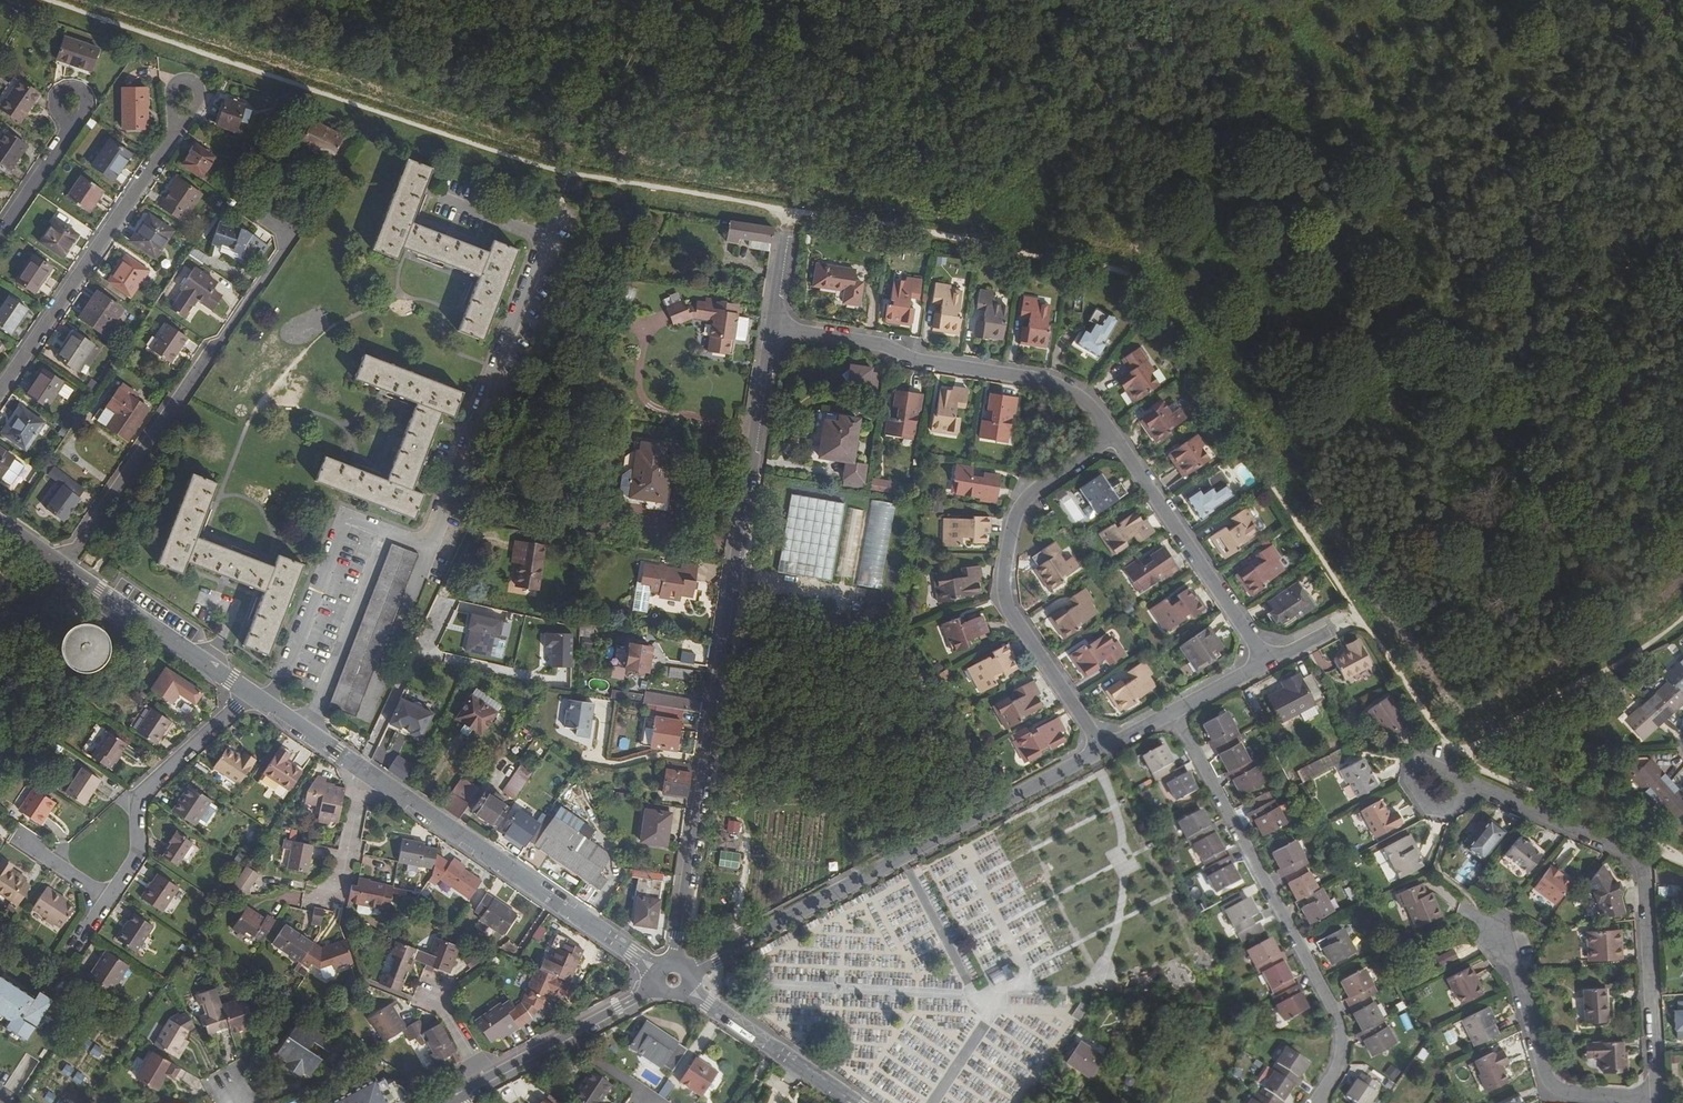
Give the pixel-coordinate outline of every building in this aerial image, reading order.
[(93,72),(101,49),(66,38),(59,60),(93,72)] [(0,99),(0,112),(2,109),(20,121),(39,94),(14,77),(0,99)] [(149,117),(149,89),(124,89),(124,129),(146,129),(146,117),(149,117)] [(225,100),(224,105),(218,126),(235,132),(243,106),(225,100)] [(218,126),(224,105),(220,104),(214,125),(218,126)] [(293,118),(300,122),(307,112),(300,107),(293,118)] [(343,136),(307,112),(300,122),(293,132),(317,148),(315,151),(328,159),(343,136)] [(0,142),(0,168),(10,174),(28,147),(6,133),(0,142)] [(112,141),(95,168),(116,182),(121,175),(134,155),(112,141)] [(197,146),(196,148),(193,146),(188,154),(191,155),(184,166),(202,178),(215,158),(197,146)] [(393,252),(397,242),(407,216),(428,163),(402,153),(366,242),(393,252)] [(91,214),(96,206),(93,204),(102,191),(83,178),(69,198),(91,214)] [(176,187),(163,207),(162,209),(183,223),(201,195),(177,179),(173,185),(176,187)] [(176,187),(173,185),(160,205),(163,207),(176,187)] [(105,193),(102,191),(93,204),(96,206),(105,193)] [(231,199),(228,203),(234,207),(237,203),(231,199)] [(138,232),(132,242),(156,258),(173,232),(145,214),(135,230),(138,232)] [(623,217),(612,215),(609,226),(621,228),(623,217)] [(397,242),(406,245),(416,220),(407,216),(397,242)] [(472,242),(416,220),(406,245),(462,267),(472,242)] [(68,253),(76,240),(79,237),(56,221),(40,245),(63,260),(68,253)] [(248,230),(221,221),(213,244),(244,255),(247,245),(253,234),(248,230)] [(772,242),(774,227),(730,221),(726,241),(738,243),(739,237),(751,239),(772,242)] [(244,255),(240,261),(253,269),(267,248),(253,234),(247,245),(244,255)] [(483,246),(474,271),(453,325),(477,335),(513,245),(487,235),(483,246)] [(772,242),(751,239),(750,246),(752,248),(770,251),(772,242)] [(80,242),(76,240),(68,253),(71,255),(80,242)] [(472,242),(462,267),(474,271),(483,246),(472,242)] [(209,256),(195,247),(190,254),(204,263),(209,256)] [(17,280),(36,292),(53,268),(34,255),(17,280)] [(154,273),(130,258),(112,285),(135,301),(154,273)] [(837,288),(840,267),(816,264),(814,285),(837,288)] [(194,271),(183,287),(186,289),(177,303),(172,310),(186,319),(200,299),(215,309),(224,296),(214,290),(219,282),(196,267),(194,271)] [(840,267),(837,288),(845,290),(843,302),(859,304),(862,282),(853,281),(855,270),(840,267)] [(57,270),(53,268),(36,292),(40,295),(57,270)] [(900,319),(911,320),(913,308),(907,307),(909,296),(918,295),(920,279),(905,277),(905,281),(893,279),(889,300),(892,300),(891,304),(889,304),(886,304),(883,321),(899,323),(900,319)] [(956,311),(958,312),(961,291),(949,289),(950,286),(935,283),(932,299),(941,302),(939,314),(934,313),(932,325),(943,327),(942,331),(957,333),(960,317),(957,316),(955,316),(956,311)] [(979,290),(976,305),(985,309),(984,321),(977,320),(974,335),(987,337),(987,333),(1002,335),(1007,306),(992,304),(993,292),(979,290)] [(97,291),(85,310),(87,312),(100,293),(97,291)] [(87,312),(85,310),(78,319),(106,337),(120,317),(117,315),(122,308),(100,293),(87,312)] [(688,316),(686,308),(680,301),(678,302),(673,296),(662,304),(667,310),(666,311),(676,325),(688,316)] [(1046,330),(1046,324),(1049,305),(1037,303),(1037,298),(1022,296),(1020,311),(1029,315),(1027,327),(1022,326),(1021,339),(1031,340),(1030,344),(1046,346),(1048,330),(1046,330)] [(27,314),(29,311),(8,297),(0,310),(0,326),(12,334),(19,325),(27,314)] [(727,309),(729,301),(715,300),(714,303),(710,302),(710,298),(703,297),(702,301),(694,300),(693,305),(695,315),(709,317),(710,313),(714,314),(713,323),(711,323),(707,351),(728,354),(730,339),(734,339),(737,316),(738,312),(731,311),(731,310),(727,309)] [(731,311),(738,312),(739,303),(729,301),(727,309),(731,310),(731,311)] [(686,308),(688,316),(695,315),(693,305),(688,304),(686,308)] [(1105,333),(1107,335),(1118,316),(1109,309),(1106,314),(1096,308),(1089,319),(1093,322),(1088,331),(1083,329),(1076,342),(1098,356),(1106,342),(1104,340),(1101,339),(1105,333)] [(30,316),(27,314),(19,325),(22,327),(30,316)] [(748,318),(737,316),(734,339),(745,340),(748,318)] [(189,339),(169,325),(152,350),(172,364),(189,339)] [(63,349),(75,332),(69,328),(58,345),(63,349)] [(84,360),(94,345),(75,332),(63,349),(57,357),(76,371),(84,360)] [(101,350),(94,345),(84,360),(90,365),(101,350)] [(1128,387),(1136,399),(1158,384),(1149,372),(1152,369),(1137,347),(1121,358),(1129,370),(1131,373),(1128,375),(1126,372),(1117,379),(1124,389),(1128,387)] [(410,401),(436,411),(448,415),(457,391),(358,352),(349,378),(410,401)] [(868,389),(871,372),(871,368),(856,366),(855,369),(848,374),(854,384),(853,388),(868,389)] [(46,381),(49,377),(43,372),(40,376),(46,381)] [(878,373),(871,372),(868,389),(876,390),(878,373)] [(55,397),(62,386),(63,386),(49,377),(46,381),(40,376),(32,389),(31,388),(27,394),(28,395),(26,397),(47,410),(55,397)] [(72,393),(62,386),(55,397),(65,404),(72,393)] [(946,429),(957,430),(959,416),(955,416),(956,405),(965,406),(968,389),(952,386),(951,391),(939,389),(935,414),(933,414),(930,430),(946,433),(946,429)] [(1128,387),(1124,389),(1133,401),(1136,399),(1128,387)] [(119,389),(97,421),(127,442),(150,409),(119,389)] [(905,393),(894,391),(891,407),(898,408),(896,418),(890,417),(886,417),(883,435),(898,437),(899,433),(912,435),(916,408),(918,408),(921,391),(905,389),(905,393)] [(992,420),(986,420),(983,419),(980,436),(995,439),(996,435),(1008,436),(1011,412),(1014,413),(1017,396),(1001,394),(1000,397),(990,396),(988,409),(994,410),(992,420)] [(1171,423),(1172,425),(1190,413),(1184,404),(1179,407),(1173,397),(1162,405),(1165,408),(1156,415),(1153,411),(1141,419),(1155,440),(1168,431),(1167,429),(1166,427),(1171,423)] [(429,430),(436,411),(410,401),(404,420),(429,430)] [(898,408),(891,407),(890,417),(896,418),(898,408)] [(25,411),(7,437),(29,452),(46,425),(25,411)] [(847,416),(814,411),(807,460),(826,463),(827,457),(837,459),(835,477),(852,480),(854,461),(841,460),(847,416)] [(389,461),(414,470),(429,430),(404,420),(389,461)] [(1178,461),(1186,473),(1208,458),(1199,446),(1202,444),(1195,433),(1178,445),(1180,447),(1176,450),(1175,448),(1167,453),(1175,464),(1178,461)] [(625,495),(628,495),(635,451),(639,452),(641,442),(635,441),(633,450),(624,457),(619,484),(625,495)] [(635,451),(628,495),(628,496),(663,502),(671,457),(664,456),(665,446),(641,442),(639,452),(635,451)] [(13,483),(25,464),(15,458),(0,447),(0,474),(13,483)] [(408,488),(382,479),(320,456),(311,481),(410,519),(420,493),(408,488)] [(389,461),(382,479),(408,488),(414,470),(389,461)] [(1183,476),(1186,473),(1178,461),(1175,464),(1183,476)] [(996,475),(983,473),(982,478),(972,477),(972,471),(973,468),(955,465),(953,481),(957,481),(955,493),(979,496),(979,500),(996,503),(999,486),(995,486),(996,475)] [(1217,501),(1219,504),(1235,493),(1228,483),(1231,480),(1222,468),(1211,476),(1212,485),(1204,490),(1201,486),(1187,497),(1201,518),(1216,508),(1215,507),(1213,504),(1217,501)] [(179,560),(188,535),(208,481),(182,472),(150,562),(175,571),(179,560)] [(1099,473),(1077,488),(1089,504),(1082,509),(1088,518),(1126,493),(1118,481),(1109,487),(1099,473)] [(894,482),(871,479),(869,490),(893,493),(894,482)] [(42,506),(41,507),(60,519),(76,496),(57,483),(48,497),(47,496),(43,497),(40,501),(41,505),(42,506)] [(790,494),(777,571),(831,580),(844,503),(790,494)] [(870,499),(859,585),(882,588),(894,502),(870,499)] [(1240,540),(1242,542),(1258,530),(1252,521),(1255,519),(1246,506),(1234,514),(1236,523),(1227,529),(1224,525),(1213,532),(1220,541),(1216,543),(1225,557),(1239,547),(1237,545),(1236,542),(1240,540)] [(856,543),(863,510),(851,507),(843,540),(856,543)] [(1057,514),(1054,509),(1045,516),(1048,521),(1057,514)] [(1134,511),(1118,522),(1119,524),(1115,527),(1114,525),(1112,523),(1098,532),(1107,545),(1110,543),(1116,552),(1127,544),(1124,540),(1133,534),(1138,542),(1153,531),(1145,518),(1141,521),(1134,511)] [(948,530),(944,530),(944,545),(962,546),(962,537),(973,537),(973,542),(982,542),(983,533),(987,533),(987,517),(970,516),(970,519),(949,518),(948,530)] [(565,537),(566,530),(555,528),(554,536),(565,537)] [(582,540),(598,542),(599,534),(566,530),(565,537),(582,540)] [(1220,541),(1213,532),(1210,534),(1216,543),(1220,541)] [(179,560),(189,564),(198,538),(188,535),(179,560)] [(114,538),(107,548),(117,554),(124,545),(114,538)] [(254,558),(198,538),(189,564),(245,584),(254,558)] [(516,540),(514,553),(521,554),(520,562),(516,585),(529,587),(536,543),(516,540)] [(1031,557),(1037,566),(1043,575),(1040,577),(1050,590),(1064,581),(1062,579),(1060,576),(1065,574),(1066,576),(1079,568),(1071,556),(1063,562),(1058,553),(1060,551),(1054,542),(1031,557)] [(1265,577),(1266,579),(1283,567),(1277,558),(1280,555),(1272,542),(1259,551),(1261,560),(1252,565),(1250,562),(1239,569),(1245,578),(1242,580),(1251,594),(1265,584),(1263,581),(1262,579),(1265,577)] [(1110,543),(1107,545),(1113,554),(1116,552),(1110,543)] [(388,545),(327,704),(355,715),(416,556),(388,545)] [(1169,555),(1163,547),(1160,550),(1166,558),(1169,555)] [(266,563),(257,588),(237,642),(263,652),(296,560),(271,550),(266,563)] [(1143,567),(1141,565),(1138,560),(1124,570),(1132,582),(1136,580),(1142,589),(1160,578),(1158,576),(1161,574),(1164,578),(1178,568),(1169,555),(1166,558),(1160,550),(1150,557),(1151,558),(1153,561),(1143,567)] [(512,561),(520,562),(521,554),(514,553),(512,561)] [(245,584),(257,588),(266,563),(254,558),(245,584)] [(1151,558),(1141,565),(1143,567),(1153,561),(1151,558)] [(681,570),(666,567),(666,565),(658,563),(658,566),(643,564),(640,584),(651,586),(650,591),(659,592),(658,598),(680,601),(681,595),(693,597),(698,564),(682,561),(681,570)] [(942,587),(937,587),(940,603),(957,601),(956,598),(956,595),(961,594),(962,597),(981,594),(979,582),(983,582),(981,566),(962,568),(963,578),(954,579),(953,574),(940,576),(942,587)] [(1043,575),(1037,566),(1034,568),(1040,577),(1043,575)] [(1245,578),(1239,569),(1236,571),(1242,580),(1245,578)] [(1297,615),(1309,607),(1301,596),(1306,593),(1297,580),(1285,588),(1287,590),(1282,593),(1281,591),(1268,600),(1273,608),(1270,610),(1275,619),(1279,617),(1281,620),(1294,611),(1297,615)] [(1080,620),(1082,623),(1098,611),(1091,601),(1094,599),(1086,587),(1074,595),(1075,604),(1067,610),(1064,606),(1054,613),(1060,622),(1057,624),(1066,637),(1080,628),(1078,625),(1076,623),(1080,620)] [(1169,606),(1164,598),(1150,608),(1167,633),(1188,619),(1184,614),(1189,612),(1191,615),(1204,607),(1196,594),(1192,597),(1186,588),(1176,595),(1179,599),(1169,606)] [(1309,590),(1306,593),(1301,596),(1309,607),(1316,602),(1309,590)] [(498,618),(471,612),(468,626),(470,627),(466,649),(490,654),(498,618)] [(1060,622),(1054,613),(1050,615),(1057,624),(1060,622)] [(590,625),(590,617),(580,616),(580,624),(590,625)] [(961,627),(958,619),(944,625),(951,642),(955,640),(960,651),(971,646),(969,641),(989,633),(982,617),(965,624),(966,625),(961,627)] [(593,637),(594,626),(590,625),(580,624),(580,628),(580,635),(593,637)] [(1212,640),(1216,638),(1208,625),(1204,628),(1212,640)] [(82,677),(91,678),(99,675),(105,670),(110,664),(112,656),(112,648),(109,640),(104,634),(97,630),(89,628),(81,629),(74,632),(68,637),(64,645),(63,653),(64,661),(68,669),(74,674),(82,677)] [(1195,656),(1201,665),(1219,653),(1217,650),(1223,646),(1217,637),(1216,638),(1212,640),(1204,628),(1179,644),(1190,660),(1195,656)] [(569,634),(543,632),(543,646),(550,647),(550,666),(572,667),(573,634),(569,634)] [(1107,632),(1090,644),(1091,646),(1088,648),(1087,646),(1085,644),(1071,653),(1080,667),(1084,665),(1090,674),(1101,667),(1098,663),(1107,657),(1113,661),(1125,653),(1117,640),(1114,642),(1107,632)] [(1350,651),(1334,659),(1345,678),(1371,664),(1359,641),(1348,647),(1350,651)] [(616,662),(615,666),(638,670),(637,673),(644,674),(644,671),(648,671),(652,647),(630,643),(629,647),(622,646),(620,662),(616,662)] [(990,655),(972,665),(978,676),(974,678),(981,691),(996,683),(992,675),(1002,670),(1004,674),(1015,669),(1010,660),(1015,657),(1007,643),(993,651),(995,655),(991,658),(990,655)] [(697,654),(683,652),(681,662),(695,664),(697,654)] [(1195,656),(1190,660),(1196,669),(1201,665),(1195,656)] [(1666,675),(1671,680),(1682,693),(1682,660),(1666,675)] [(1117,695),(1112,698),(1120,710),(1124,707),(1125,708),(1136,701),(1133,697),(1137,695),(1138,698),(1155,686),(1148,676),(1151,674),(1142,661),(1131,669),(1134,678),(1124,684),(1121,679),(1111,686),(1117,695)] [(1086,676),(1090,674),(1084,665),(1080,667),(1086,676)] [(671,666),(670,675),(692,678),(694,670),(671,666)] [(167,669),(152,691),(172,704),(179,695),(195,705),(203,694),(167,669)] [(1310,673),(1300,679),(1284,688),(1285,689),(1268,698),(1280,722),(1324,698),(1310,673)] [(1281,683),(1284,688),(1300,679),(1297,674),(1281,683)] [(1041,693),(1034,680),(1018,689),(1022,696),(1012,702),(1010,698),(998,704),(1003,714),(999,715),(1007,729),(1022,720),(1021,718),(1020,716),(1024,714),(1025,716),(1043,706),(1037,695),(1041,693)] [(1649,700),(1666,720),(1673,713),(1670,710),(1676,705),(1679,708),(1682,704),(1682,693),(1671,680),(1649,700)] [(1117,695),(1111,686),(1106,689),(1112,698),(1117,695)] [(466,704),(456,719),(464,725),(460,732),(467,737),(472,730),(481,736),(496,714),(468,694),(463,702),(466,704)] [(651,694),(650,704),(659,705),(684,709),(700,711),(702,702),(651,694)] [(402,698),(390,722),(421,737),(433,712),(402,698)] [(1368,711),(1385,736),(1395,730),(1397,733),(1407,726),(1388,698),(1368,711)] [(595,703),(571,700),(570,711),(567,711),(565,727),(577,729),(577,736),(590,737),(595,703)] [(1649,700),(1627,720),(1644,739),(1653,731),(1650,728),(1655,723),(1658,726),(1666,720),(1649,700)] [(1003,714),(998,704),(994,706),(999,715),(1003,714)] [(684,709),(659,705),(658,717),(656,731),(647,729),(645,745),(678,750),(684,709)] [(1679,708),(1676,705),(1670,710),(1673,713),(1679,708)] [(151,708),(136,731),(155,745),(161,736),(160,735),(164,730),(165,731),(171,721),(151,708)] [(1236,735),(1239,734),(1227,711),(1205,723),(1213,739),(1209,741),(1213,748),(1217,746),(1230,770),(1226,772),(1229,779),(1233,777),(1241,793),(1264,781),(1252,758),(1249,760),(1236,735)] [(1024,753),(1029,763),(1041,756),(1038,752),(1047,747),(1050,751),(1066,742),(1059,729),(1055,731),(1050,722),(1032,731),(1033,734),(1030,736),(1029,733),(1013,742),(1021,755),(1024,753)] [(1387,739),(1397,733),(1395,730),(1385,736),(1387,739)] [(110,732),(93,757),(109,768),(113,761),(114,762),(127,744),(110,732)] [(1176,769),(1163,746),(1144,756),(1156,780),(1164,776),(1177,801),(1197,791),(1184,765),(1176,769)] [(293,783),(300,774),(290,766),(289,767),(284,764),(286,760),(289,756),(279,749),(262,775),(288,792),(293,783)] [(226,750),(213,767),(239,784),(254,763),(243,756),(240,759),(226,750)] [(1026,764),(1029,763),(1024,753),(1021,755),(1026,764)] [(394,754),(384,768),(403,781),(412,767),(394,754)] [(1363,759),(1360,761),(1369,778),(1372,777),(1363,759)] [(663,791),(688,795),(693,764),(668,760),(663,791)] [(1633,777),(1652,798),(1671,781),(1664,774),(1661,776),(1657,771),(1660,768),(1652,760),(1633,777)] [(1369,778),(1360,761),(1339,772),(1345,785),(1348,783),(1355,798),(1378,787),(1372,777),(1369,778)] [(67,772),(57,786),(85,805),(95,789),(102,780),(74,762),(67,772)] [(1303,781),(1315,776),(1310,764),(1297,769),(1303,781)] [(503,792),(514,800),(532,773),(520,766),(512,778),(503,792)] [(343,799),(345,790),(325,786),(326,783),(317,777),(307,790),(305,803),(319,806),(317,820),(329,823),(329,821),(338,822),(343,799)] [(1672,821),(1682,811),(1682,794),(1679,796),(1675,791),(1678,789),(1671,781),(1652,798),(1672,821)] [(459,819),(478,789),(471,784),(460,800),(453,796),(444,809),(459,819)] [(180,804),(177,803),(172,811),(193,825),(209,800),(187,786),(180,798),(183,799),(180,804)] [(45,813),(52,801),(34,788),(19,810),(40,825),(47,814),(45,813)] [(1280,796),(1270,801),(1266,792),(1246,802),(1251,811),(1244,815),(1247,821),(1251,820),(1260,836),(1283,824),(1292,819),(1280,796)] [(507,809),(484,793),(472,811),(495,827),(507,809)] [(55,803),(52,801),(45,813),(47,814),(55,803)] [(1380,801),(1360,812),(1374,838),(1401,824),(1396,813),(1388,817),(1380,801)] [(552,821),(535,846),(603,892),(610,881),(601,876),(612,859),(609,854),(579,834),(585,826),(560,809),(555,818),(552,821)] [(640,841),(661,844),(663,827),(669,828),(671,813),(645,809),(640,841)] [(1227,857),(1214,833),(1217,831),(1214,824),(1210,826),(1202,810),(1179,823),(1191,845),(1194,843),(1207,868),(1204,869),(1216,893),(1239,881),(1231,865),(1234,863),(1231,856),(1227,857)] [(519,814),(506,833),(526,847),(539,828),(519,814)] [(1477,840),(1474,837),(1465,849),(1480,861),(1503,832),(1488,820),(1479,831),(1482,834),(1477,840)] [(176,832),(169,842),(172,844),(163,857),(176,866),(191,843),(176,832)] [(526,847),(506,833),(504,837),(524,850),(526,847)] [(1414,847),(1415,846),(1410,837),(1405,837),(1383,849),(1398,878),(1399,879),(1422,866),(1416,856),(1413,850),(1414,847)] [(1532,849),(1525,844),(1518,837),(1503,856),(1525,873),(1543,851),(1535,844),(1534,846),(1532,849)] [(437,856),(438,852),(426,849),(426,846),(404,840),(399,863),(434,870),(437,856)] [(1302,907),(1311,922),(1333,911),(1321,887),(1317,889),(1304,865),(1308,863),(1296,840),(1273,851),(1281,868),(1278,870),(1281,877),(1285,875),(1299,899),(1295,902),(1298,908),(1302,907)] [(313,845),(293,841),(288,868),(307,872),(313,845)] [(1528,841),(1525,844),(1532,849),(1534,846),(1528,841)] [(724,868),(740,869),(741,852),(725,851),(724,868)] [(433,875),(431,878),(439,883),(441,880),(471,901),(483,883),(465,871),(453,863),(451,866),(437,856),(434,870),(433,875)] [(455,860),(453,863),(465,871),(466,868),(455,860)] [(12,868),(2,861),(0,865),(0,893),(12,900),(10,903),(17,908),(31,887),(25,882),(27,879),(18,872),(16,876),(10,871),(12,868)] [(1555,874),(1557,871),(1550,866),(1533,889),(1554,904),(1570,884),(1560,877),(1555,874)] [(1599,904),(1601,919),(1622,916),(1619,894),(1623,892),(1617,881),(1612,883),(1600,866),(1587,884),(1593,892),(1592,893),(1598,904),(1599,904)] [(226,898),(250,896),(250,890),(259,875),(247,867),(246,868),(226,898)] [(633,876),(634,869),(625,867),(628,875),(633,876)] [(662,872),(634,869),(633,876),(640,877),(661,880),(662,872)] [(148,889),(141,898),(162,912),(178,887),(159,875),(149,889),(148,889)] [(656,927),(663,880),(661,880),(640,877),(637,896),(640,897),(636,923),(656,927)] [(352,886),(348,903),(359,905),(373,908),(381,909),(382,909),(389,910),(393,888),(386,886),(386,885),(374,882),(373,884),(369,884),(370,882),(370,880),(359,878),(357,887),(352,886)] [(1432,918),(1432,920),(1441,917),(1430,894),(1425,896),(1420,885),(1396,896),(1401,908),(1405,906),(1415,928),(1423,924),(1424,922),(1432,918)] [(74,908),(66,903),(60,899),(62,896),(47,886),(33,908),(47,917),(45,919),(52,924),(54,922),(61,927),(74,908)] [(517,915),(487,895),(476,912),(483,917),(480,921),(503,936),(517,915)] [(1252,896),(1230,908),(1247,941),(1267,929),(1262,921),(1267,917),(1264,911),(1261,913),(1252,896)] [(17,908),(10,903),(7,907),(14,912),(17,908)] [(373,908),(359,905),(358,910),(358,912),(360,914),(368,916),(371,915),(372,913),(373,908)] [(262,942),(276,921),(268,916),(266,919),(248,907),(233,928),(240,933),(241,932),(252,940),(255,937),(262,942)] [(312,924),(322,926),(325,909),(315,907),(312,924)] [(421,913),(420,916),(447,927),(448,924),(421,913)] [(130,922),(118,941),(135,952),(153,926),(135,915),(130,922)] [(289,957),(300,964),(312,945),(285,926),(274,943),(291,954),(289,957)] [(548,930),(542,926),(534,938),(540,942),(548,930)] [(1339,930),(1312,944),(1316,950),(1320,948),(1328,965),(1351,953),(1339,930)] [(1615,951),(1613,932),(1585,934),(1588,962),(1619,959),(1618,951),(1615,951)] [(541,970),(569,981),(583,949),(566,942),(567,939),(556,934),(551,946),(556,948),(551,962),(545,960),(541,970)] [(450,975),(455,963),(451,962),(457,946),(437,938),(430,955),(417,950),(413,960),(416,961),(426,965),(424,969),(434,973),(435,970),(450,975)] [(1263,972),(1276,996),(1272,998),(1285,1021),(1307,1009),(1299,994),(1303,992),(1298,984),(1295,986),(1282,962),(1286,960),(1281,952),(1278,954),(1269,938),(1247,950),(1259,974),(1263,972)] [(345,940),(325,947),(326,952),(322,953),(321,949),(313,944),(312,945),(300,964),(302,966),(308,969),(311,965),(319,970),(332,965),(334,970),(351,964),(353,963),(345,940)] [(379,984),(400,992),(408,973),(411,974),(416,961),(413,960),(417,950),(396,942),(391,954),(396,957),(388,976),(383,974),(379,984)] [(272,945),(289,957),(291,954),(274,943),(272,945)] [(451,962),(455,963),(461,947),(457,946),(451,962)] [(464,961),(471,970),(483,961),(477,951),(464,961)] [(94,968),(87,979),(110,993),(127,967),(107,953),(96,969),(94,968)] [(998,962),(987,967),(995,985),(1015,976),(1009,964),(1001,967),(998,962)] [(1451,991),(1454,989),(1461,1005),(1481,995),(1473,980),(1476,978),(1470,966),(1445,978),(1451,991)] [(307,973),(301,968),(298,972),(304,977),(307,973)] [(541,970),(537,968),(524,1001),(543,1009),(546,1010),(552,994),(563,998),(568,986),(569,981),(541,970)] [(1363,1039),(1371,1054),(1395,1042),(1369,995),(1375,991),(1363,968),(1341,980),(1350,995),(1346,998),(1363,1030),(1356,1033),(1360,1041),(1363,1039)] [(13,1031),(27,1040),(54,999),(40,990),(35,997),(0,974),(0,1014),(10,1020),(12,1021),(15,1016),(19,1019),(13,1031)] [(261,1003),(260,985),(252,985),(253,1004),(261,1003)] [(722,996),(734,1005),(738,999),(722,988),(722,996)] [(1583,990),(1585,1024),(1606,1022),(1604,988),(1583,990)] [(222,1029),(230,1026),(223,1007),(216,990),(197,997),(201,1007),(206,1006),(209,1015),(200,1018),(203,1027),(206,1027),(209,1036),(217,1033),(216,1031),(222,1029)] [(245,1000),(223,1007),(230,1026),(233,1035),(255,1028),(245,1000)] [(524,1001),(523,1004),(533,1019),(543,1009),(524,1001)] [(493,1014),(491,1012),(475,1022),(482,1032),(485,1030),(491,1039),(499,1033),(501,1036),(508,1032),(510,1034),(521,1028),(510,1012),(515,1009),(511,1002),(504,1007),(493,1014)] [(493,1014),(504,1007),(501,1003),(491,1010),(491,1012),(493,1014)] [(379,1025),(388,1040),(406,1029),(408,1027),(403,1019),(401,1020),(397,1014),(398,1013),(393,1004),(371,1017),(377,1026),(379,1025)] [(510,1012),(521,1028),(533,1020),(533,1019),(523,1004),(515,1009),(510,1012)] [(1072,1017),(1079,1021),(1086,1009),(1079,1004),(1072,1017)] [(1499,1036),(1494,1026),(1493,1027),(1490,1021),(1494,1019),(1489,1009),(1464,1021),(1471,1037),(1473,1036),(1478,1046),(1499,1036)] [(6,1026),(13,1031),(19,1019),(15,1016),(12,1021),(10,1020),(6,1026)] [(182,1046),(186,1040),(183,1039),(188,1031),(170,1020),(155,1046),(180,1060),(187,1049),(182,1046)] [(438,1063),(453,1054),(456,1052),(438,1020),(433,1023),(435,1026),(427,1031),(420,1020),(408,1027),(406,1029),(413,1040),(420,1036),(425,1043),(431,1040),(437,1050),(432,1054),(438,1063)] [(289,1061),(293,1063),(311,1026),(302,1021),(292,1037),(289,1036),(282,1046),(285,1047),(289,1050),(284,1058),(289,1061)] [(672,1072),(687,1049),(646,1022),(631,1044),(641,1051),(661,1064),(672,1072)] [(293,1063),(305,1071),(310,1075),(321,1058),(309,1049),(314,1041),(329,1050),(335,1041),(311,1026),(293,1063)] [(1444,1033),(1449,1044),(1458,1040),(1452,1028),(1444,1033)] [(1590,1044),(1591,1057),(1598,1057),(1599,1065),(1601,1065),(1602,1074),(1626,1072),(1625,1061),(1622,1061),(1621,1051),(1621,1042),(1590,1044)] [(98,1058),(104,1050),(95,1043),(89,1051),(98,1058)] [(289,1050),(285,1047),(280,1055),(284,1058),(289,1050)] [(1089,1083),(1101,1062),(1078,1048),(1066,1069),(1089,1083)] [(1272,1070),(1275,1072),(1259,1095),(1256,1093),(1249,1102),(1280,1102),(1293,1085),(1296,1087),(1301,1079),(1298,1077),(1307,1063),(1286,1049),(1272,1070)] [(661,1064),(641,1051),(639,1054),(659,1068),(661,1064)] [(1509,1083),(1505,1076),(1501,1068),(1504,1066),(1510,1064),(1504,1052),(1495,1056),(1494,1053),(1476,1063),(1482,1075),(1484,1075),(1488,1083),(1485,1085),(1489,1093),(1509,1083)] [(173,1065),(174,1064),(154,1053),(139,1080),(158,1091),(166,1078),(163,1076),(165,1073),(168,1074),(175,1079),(180,1069),(173,1065)] [(716,1072),(696,1058),(680,1082),(700,1096),(716,1072)] [(305,1071),(293,1063),(291,1067),(302,1075),(305,1071)] [(1392,1079),(1400,1071),(1392,1063),(1384,1071),(1392,1079)] [(573,1099),(579,1102),(599,1102),(611,1085),(591,1072),(573,1099)] [(1345,1097),(1354,1102),(1369,1102),(1380,1087),(1361,1074),(1345,1097)] [(1480,1077),(1485,1085),(1488,1083),(1484,1075),(1482,1075),(1480,1077)] [(333,1102),(407,1102),(408,1102),(406,1100),(408,1097),(408,1096),(408,1092),(407,1088),(405,1086),(402,1083),(399,1082),(397,1082),(395,1079),(389,1082),(386,1077),(379,1081),(377,1077),(362,1085),(355,1089),(354,1087),(346,1091),(347,1094),(333,1102)] [(658,1093),(665,1098),(674,1085),(667,1080),(658,1093)] [(57,1095),(48,1090),(43,1098),(50,1102),(52,1102),(57,1095)]
